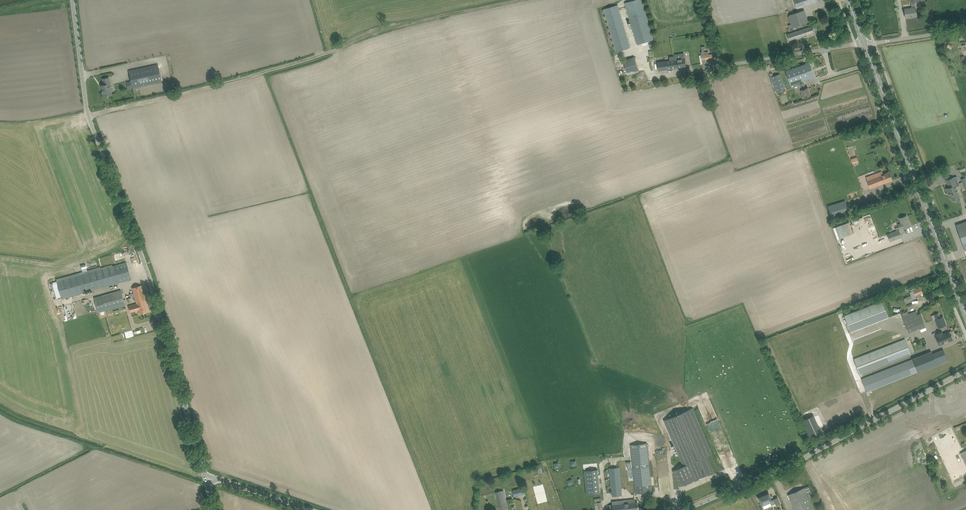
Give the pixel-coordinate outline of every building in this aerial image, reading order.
[(637,45),(653,40),(642,0),(634,0),(625,3),(637,45)] [(797,8),(818,1),(817,0),(794,0),(797,8)] [(905,9),(905,13),(906,17),(917,16),(916,11),(916,7),(916,8),(915,2),(919,1),(919,0),(910,0),(911,3),(912,8),(905,9)] [(604,9),(616,52),(630,48),(617,5),(604,9)] [(789,15),(793,27),(809,22),(804,10),(789,15)] [(787,34),(789,40),(814,32),(812,26),(787,34)] [(701,52),(702,60),(713,58),(712,54),(709,55),(709,51),(705,52),(705,51),(704,51),(704,49),(705,49),(705,46),(701,47),(702,52),(701,52)] [(671,60),(658,62),(658,65),(659,70),(686,66),(685,61),(685,58),(684,53),(674,54),(674,56),(670,57),(671,60)] [(624,60),(625,65),(635,63),(634,57),(624,60)] [(809,62),(785,71),(791,85),(815,77),(809,62)] [(158,65),(129,71),(131,81),(132,88),(161,82),(158,65)] [(771,77),(777,92),(785,89),(780,74),(771,77)] [(101,86),(103,97),(112,95),(111,90),(111,89),(109,78),(102,79),(104,85),(101,86)] [(804,82),(797,84),(799,91),(801,90),(804,98),(806,97),(810,95),(808,88),(806,88),(804,82)] [(870,152),(854,156),(855,162),(858,161),(859,164),(872,161),(870,152)] [(866,177),(870,188),(888,182),(892,180),(889,172),(883,174),(882,171),(877,173),(866,177)] [(950,176),(946,177),(947,180),(946,180),(949,188),(954,186),(953,184),(954,184),(955,186),(956,185),(955,185),(957,184),(956,181),(958,180),(957,176),(954,177),(951,178),(950,176)] [(949,188),(947,189),(948,193),(949,193),(952,200),(957,198),(960,197),(956,188),(956,187),(960,186),(959,183),(957,184),(955,185),(956,185),(955,186),(954,184),(953,184),(954,186),(949,188)] [(838,216),(839,219),(846,216),(846,214),(849,212),(845,200),(828,206),(832,218),(838,216)] [(887,234),(890,241),(902,237),(899,230),(903,228),(904,229),(910,226),(907,216),(900,218),(902,223),(898,224),(899,227),(896,228),(897,231),(887,234)] [(956,225),(965,251),(965,250),(965,222),(956,225)] [(57,282),(62,298),(131,279),(126,262),(57,282)] [(141,285),(132,288),(137,305),(133,306),(135,310),(138,309),(139,314),(149,311),(141,285)] [(911,295),(904,298),(906,302),(917,298),(916,295),(920,293),(922,293),(920,286),(918,287),(919,288),(915,290),(913,290),(910,292),(911,295)] [(94,297),(98,312),(125,305),(121,290),(94,297)] [(882,300),(844,315),(851,332),(889,317),(882,300)] [(939,312),(934,314),(935,319),(939,328),(946,325),(943,316),(940,317),(939,312)] [(917,314),(904,320),(909,332),(919,328),(920,329),(926,327),(921,313),(917,314)] [(936,336),(939,345),(953,340),(952,339),(953,338),(952,336),(951,335),(949,331),(943,334),(942,332),(936,334),(937,336),(936,336)] [(854,358),(860,374),(911,354),(905,338),(854,358)] [(862,378),(867,392),(947,360),(943,350),(934,353),(933,351),(883,370),(862,378)] [(855,404),(839,410),(843,418),(858,411),(855,404)] [(691,408),(665,420),(684,465),(673,470),(680,486),(714,472),(707,456),(711,454),(691,408)] [(802,420),(810,437),(821,432),(814,415),(802,420)] [(631,445),(633,462),(636,493),(652,492),(651,486),(647,443),(631,445)] [(610,468),(613,496),(622,495),(619,467),(610,468)] [(584,471),(586,494),(600,493),(598,469),(584,471)] [(795,509),(814,509),(807,494),(811,493),(808,486),(788,495),(795,509)] [(513,490),(514,497),(523,494),(522,488),(513,490)] [(501,509),(509,508),(504,490),(496,492),(501,509)] [(776,503),(777,506),(780,504),(778,497),(774,499),(772,500),(769,493),(763,496),(763,495),(758,497),(759,501),(760,500),(762,505),(770,502),(771,505),(776,503)] [(602,497),(594,498),(595,509),(602,509),(602,497)] [(610,509),(638,509),(637,502),(635,502),(635,499),(612,501),(613,504),(609,505),(610,509)]
